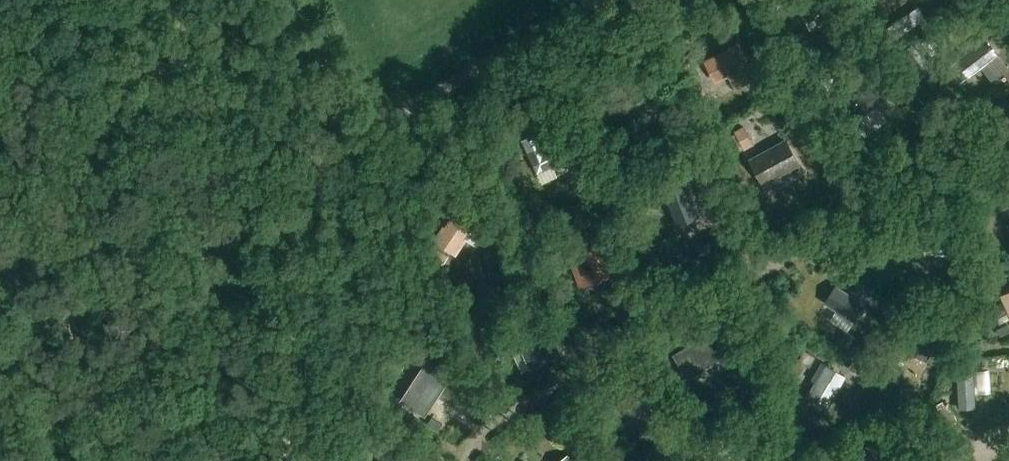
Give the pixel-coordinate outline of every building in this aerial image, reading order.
[(856,13),(844,19),(850,32),(862,26),(856,13)] [(956,60),(970,78),(999,55),(986,37),(956,60)] [(705,60),(716,82),(751,63),(740,41),(705,60)] [(931,68),(938,78),(950,68),(943,59),(931,68)] [(696,66),(682,73),(688,85),(702,78),(696,66)] [(845,106),(855,120),(888,97),(878,83),(880,82),(869,67),(851,80),(861,94),(845,106)] [(745,149),(754,144),(744,126),(735,131),(745,149)] [(557,143),(550,128),(537,134),(537,132),(522,139),(537,172),(566,159),(558,143),(557,143)] [(787,138),(749,158),(764,184),(801,164),(787,138)] [(682,175),(661,184),(676,220),(698,211),(682,175)] [(456,255),(475,224),(452,209),(433,240),(456,255)] [(578,230),(583,243),(598,237),(593,224),(578,230)] [(607,243),(569,257),(580,287),(618,273),(607,243)] [(449,256),(433,246),(423,263),(439,273),(449,256)] [(837,285),(826,303),(855,321),(867,304),(837,285)] [(1001,295),(1007,308),(1008,312),(1008,291),(1001,295)] [(996,313),(1001,325),(1008,321),(1008,312),(1007,308),(996,313)] [(904,351),(927,362),(943,329),(920,318),(904,351)] [(950,322),(946,331),(957,336),(961,327),(950,322)] [(1008,332),(1008,328),(1007,324),(997,329),(1000,336),(1008,332)] [(712,332),(674,354),(688,379),(727,356),(712,332)] [(846,332),(840,341),(849,347),(855,337),(846,332)] [(531,370),(562,354),(552,333),(520,349),(531,370)] [(858,349),(850,365),(863,371),(871,356),(858,349)] [(429,355),(401,397),(426,414),(454,371),(429,355)] [(816,382),(807,396),(828,408),(847,375),(822,361),(811,379),(816,382)] [(976,406),(974,368),(957,369),(960,407),(976,406)] [(936,404),(947,426),(958,420),(949,402),(945,405),(943,401),(936,404)] [(428,425),(439,431),(444,423),(433,417),(428,425)] [(876,428),(873,436),(881,439),(884,431),(876,428)] [(665,438),(653,446),(658,454),(670,446),(665,438)] [(849,449),(823,460),(855,460),(849,449)]
